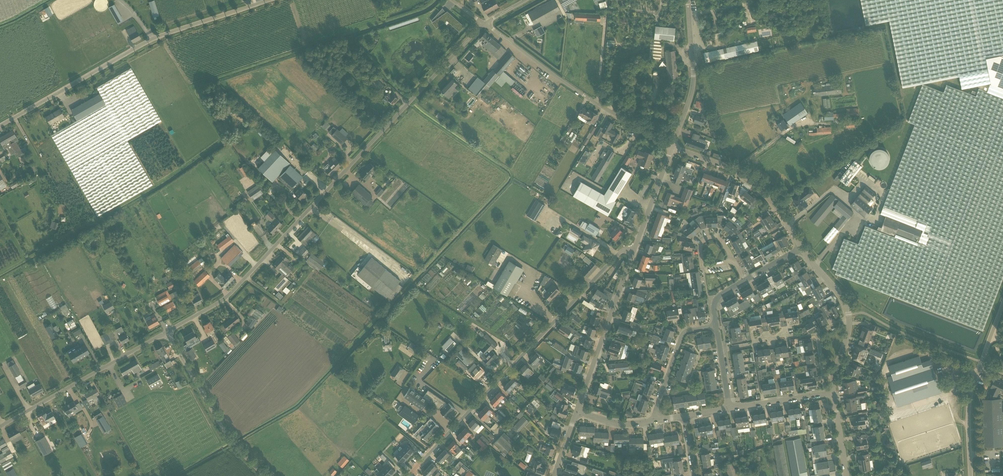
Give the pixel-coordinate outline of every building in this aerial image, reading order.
[(153,17),(159,16),(154,0),(149,2),(153,17)] [(496,2),(495,0),(486,0),(481,3),(483,6),(482,6),(486,14),(499,7),(496,2)] [(551,1),(556,11),(560,9),(555,0),(552,0),(551,1)] [(1002,54),(1002,0),(861,0),(866,25),(889,20),(903,88),(959,76),(962,89),(991,83),(986,58),(1002,54)] [(49,16),(53,14),(49,6),(44,9),(49,16)] [(444,15),(440,10),(432,20),(434,22),(433,22),(437,27),(447,20),(459,31),(463,26),(447,12),(446,13),(444,15)] [(534,24),(528,13),(526,15),(531,25),(534,24)] [(126,30),(133,43),(141,38),(134,26),(126,30)] [(541,26),(534,30),(537,37),(545,33),(541,26)] [(654,39),(651,39),(649,58),(660,59),(662,40),(674,41),(675,28),(656,26),(654,39)] [(498,58),(499,59),(506,50),(486,33),(485,32),(480,39),(484,43),(482,45),(498,58)] [(757,42),(704,53),(704,54),(703,54),(702,54),(704,58),(704,62),(705,62),(705,61),(706,62),(759,51),(758,46),(757,42)] [(678,78),(675,51),(675,50),(665,51),(667,75),(668,75),(669,79),(678,78)] [(494,71),(499,75),(514,57),(510,53),(494,71)] [(991,83),(991,85),(1002,90),(1002,54),(986,58),(991,83)] [(477,69),(472,64),(469,68),(474,73),(477,69)] [(374,73),(370,69),(370,68),(368,67),(365,71),(366,72),(370,76),(374,73)] [(51,135),(98,216),(152,184),(127,140),(161,120),(131,68),(97,87),(100,93),(71,110),(77,121),(51,135)] [(360,72),(363,76),(367,79),(370,76),(366,73),(362,70),(360,72)] [(480,98),(494,81),(499,75),(494,71),(493,70),(483,81),(482,83),(474,93),(480,98)] [(661,76),(654,75),(650,101),(657,102),(661,76)] [(374,77),(370,82),(379,90),(384,85),(374,77)] [(452,79),(441,91),(446,96),(449,98),(452,95),(449,93),(458,84),(452,79)] [(982,330),(1002,277),(1002,90),(991,85),(989,85),(987,92),(978,88),(976,96),(946,85),(943,92),(922,84),(908,122),(915,124),(888,194),(880,214),(886,216),(881,227),(878,226),(877,230),(865,226),(858,244),(844,238),(832,268),(837,270),(835,274),(838,275),(982,330)] [(841,85),(822,87),(822,85),(816,86),(817,88),(813,88),(814,96),(831,94),(831,96),(837,95),(837,94),(842,93),(841,85)] [(386,102),(389,100),(394,104),(398,99),(393,94),(391,96),(389,93),(383,100),(386,102)] [(481,99),(488,105),(491,101),(484,95),(481,99)] [(783,120),(777,124),(781,130),(787,126),(790,124),(807,113),(800,104),(784,115),(787,121),(785,123),(783,120)] [(585,122),(592,111),(591,113),(583,108),(579,114),(582,116),(582,117),(587,120),(585,122)] [(64,116),(60,109),(52,114),(51,114),(50,115),(46,117),(50,124),(64,116)] [(598,115),(592,111),(585,122),(586,122),(587,120),(594,124),(597,119),(596,118),(598,115)] [(707,117),(708,114),(703,113),(702,115),(701,117),(696,115),(694,122),(702,125),(704,120),(705,121),(704,124),(706,125),(709,118),(707,117)] [(601,138),(604,133),(608,135),(608,134),(613,137),(611,140),(615,143),(620,135),(610,130),(613,124),(607,121),(603,128),(599,126),(594,134),(598,137),(601,138)] [(809,135),(831,134),(831,127),(825,127),(825,126),(819,126),(819,127),(809,128),(809,129),(807,129),(807,135),(809,135)] [(347,138),(337,129),(332,135),(342,144),(347,138)] [(12,131),(0,138),(0,141),(4,149),(8,147),(8,148),(8,149),(9,152),(11,155),(14,154),(16,157),(21,154),(22,155),(25,153),(22,148),(20,150),(15,141),(17,139),(12,131)] [(685,144),(703,151),(705,144),(698,141),(700,135),(694,133),(692,139),(687,138),(685,144)] [(874,151),(869,151),(869,166),(885,166),(885,148),(874,148),(874,151)] [(285,159),(275,149),(257,168),(272,182),(287,166),(282,162),(285,159)] [(615,153),(611,151),(609,150),(607,153),(608,154),(606,156),(605,155),(591,178),(598,181),(615,153)] [(644,166),(648,168),(650,162),(653,155),(645,152),(645,153),(639,151),(637,157),(643,159),(640,165),(641,165),(640,167),(641,168),(642,169),(644,168),(644,166)] [(584,165),(589,157),(583,153),(578,162),(584,165)] [(30,162),(26,155),(21,158),(25,165),(30,162)] [(627,165),(631,158),(626,155),(622,162),(627,165)] [(326,171),(331,176),(342,165),(334,157),(328,164),(330,166),(326,171)] [(837,175),(838,175),(840,177),(839,179),(843,182),(847,185),(862,166),(854,160),(847,170),(844,173),(841,170),(837,175)] [(367,180),(377,169),(370,163),(360,174),(367,180)] [(676,170),(691,175),(693,169),(688,167),(686,166),(685,166),(678,163),(676,170)] [(296,195),(301,200),(307,195),(299,187),(302,184),(299,181),(302,177),(289,165),(277,178),(294,193),(296,195)] [(632,173),(627,171),(621,167),(604,195),(581,182),(573,196),(608,216),(616,202),(615,201),(632,173)] [(689,181),(691,175),(676,170),(674,176),(681,179),(681,178),(689,181)] [(707,182),(710,175),(704,173),(700,184),(702,185),(704,181),(707,182)] [(710,175),(707,182),(706,186),(709,187),(707,191),(710,192),(711,188),(713,184),(715,177),(710,175)] [(721,179),(715,177),(713,184),(718,186),(721,179)] [(727,181),(721,179),(718,186),(722,187),(721,191),(723,192),(727,181)] [(736,191),(738,185),(732,183),(729,192),(733,194),(731,199),(736,200),(737,197),(740,192),(736,191)] [(372,197),(363,188),(359,185),(352,193),(369,208),(374,202),(371,199),(372,197)] [(258,186),(254,189),(253,188),(247,192),(252,199),(262,192),(258,186)] [(381,187),(376,193),(380,196),(385,190),(381,187)] [(693,190),(686,188),(685,187),(681,198),(674,196),(675,195),(668,193),(664,203),(671,206),(671,204),(678,206),(679,206),(686,208),(693,190)] [(748,191),(742,187),(740,192),(737,197),(741,200),(743,199),(745,201),(750,195),(747,193),(748,191)] [(808,205),(804,201),(814,193),(809,187),(793,200),(801,210),(808,205)] [(380,197),(391,207),(401,196),(396,192),(395,194),(388,188),(383,193),(384,194),(380,197)] [(872,207),(870,206),(874,201),(871,199),(871,198),(862,191),(850,205),(864,217),(872,207)] [(754,204),(758,199),(753,196),(752,197),(750,195),(745,201),(743,203),(746,205),(750,209),(750,208),(754,205),(754,204)] [(834,206),(836,208),(832,212),(840,219),(834,226),(839,230),(853,213),(832,195),(810,220),(817,226),(834,206)] [(536,221),(545,205),(536,200),(527,215),(536,221)] [(618,216),(622,218),(630,222),(632,218),(634,216),(633,215),(636,212),(635,211),(635,210),(633,208),(632,209),(628,207),(626,212),(622,209),(618,216)] [(272,233),(281,224),(274,216),(269,211),(265,216),(270,220),(265,225),(268,228),(268,229),(272,233)] [(760,221),(763,226),(772,220),(771,217),(772,216),(768,211),(761,217),(762,217),(760,221)] [(669,216),(658,212),(656,218),(663,220),(664,217),(668,218),(669,216)] [(717,217),(712,218),(712,226),(717,226),(718,227),(720,228),(724,215),(717,215),(717,217)] [(729,217),(727,220),(724,217),(724,215),(720,228),(723,229),(723,228),(727,231),(735,222),(729,217)] [(701,229),(704,228),(699,216),(694,221),(693,220),(689,223),(691,226),(697,232),(701,229)] [(699,216),(704,228),(707,227),(707,226),(712,226),(712,218),(706,218),(706,216),(699,216)] [(663,220),(656,218),(654,224),(661,226),(663,220)] [(768,233),(771,232),(777,228),(775,225),(777,224),(775,222),(774,223),(772,220),(763,226),(766,231),(767,231),(768,233)] [(595,236),(600,229),(589,222),(585,230),(595,236)] [(735,222),(727,231),(732,235),(731,235),(733,238),(738,234),(740,233),(739,230),(741,227),(735,222)] [(665,228),(661,226),(654,224),(652,229),(659,232),(663,233),(664,230),(665,228)] [(610,235),(615,240),(623,232),(615,225),(612,228),(614,230),(610,235)] [(693,236),(697,232),(691,226),(687,230),(686,228),(683,231),(684,231),(682,233),(692,239),(693,236)] [(839,230),(834,226),(823,239),(828,243),(839,230)] [(315,235),(308,227),(298,238),(305,245),(312,238),(315,241),(317,241),(319,240),(319,238),(315,235)] [(659,232),(652,229),(650,235),(661,239),(662,237),(658,235),(659,232)] [(734,244),(735,247),(742,243),(746,241),(744,238),(740,233),(738,234),(733,238),(729,240),(732,245),(734,244)] [(599,244),(590,239),(584,235),(580,241),(581,241),(586,244),(586,245),(583,250),(584,251),(585,252),(586,250),(592,255),(595,250),(596,248),(597,248),(599,244)] [(227,237),(217,245),(221,251),(234,241),(229,236),(227,237)] [(683,249),(692,250),(693,243),(687,241),(688,238),(681,236),(679,243),(684,245),(683,249)] [(784,236),(777,240),(775,241),(778,246),(780,249),(789,244),(785,237),(784,236)] [(774,245),(768,248),(772,255),(778,251),(776,247),(778,246),(775,241),(775,240),(772,242),(774,245)] [(654,244),(653,245),(647,243),(645,250),(655,254),(656,250),(658,251),(660,246),(654,244)] [(745,248),(742,243),(735,247),(737,250),(736,251),(739,256),(744,253),(748,251),(750,249),(749,246),(745,248)] [(494,265),(503,250),(493,245),(485,259),(494,265)] [(225,262),(230,267),(244,253),(238,248),(236,246),(222,260),(225,262)] [(571,255),(574,250),(568,246),(565,250),(565,251),(571,255)] [(306,261),(318,271),(325,263),(309,251),(307,249),(304,247),(299,252),(304,256),(307,259),(306,261)] [(772,255),(768,248),(763,251),(762,248),(759,250),(761,254),(762,255),(764,254),(767,258),(772,255)] [(743,261),(745,264),(754,258),(753,256),(752,256),(749,252),(748,251),(744,253),(739,256),(742,261),(743,261)] [(681,254),(682,263),(693,261),(692,258),(694,258),(693,252),(681,254)] [(278,291),(281,287),(288,280),(285,277),(289,273),(294,268),(288,262),(289,260),(283,254),(272,265),(282,274),(271,285),(278,291)] [(754,258),(745,264),(746,267),(745,267),(747,270),(755,265),(754,264),(761,260),(761,261),(764,260),(762,255),(761,254),(758,256),(754,258)] [(649,257),(643,255),(641,261),(647,264),(648,261),(652,262),(657,262),(658,259),(659,259),(660,255),(659,255),(654,256),(652,255),(651,258),(649,257)] [(587,278),(598,266),(592,261),(586,256),(583,259),(589,265),(582,273),(587,278)] [(190,275),(202,266),(202,265),(205,262),(201,257),(198,260),(186,268),(190,275)] [(358,267),(351,275),(369,290),(372,287),(390,302),(402,287),(399,283),(401,281),(372,257),(362,269),(358,267)] [(494,287),(507,296),(523,270),(509,261),(494,287)] [(647,264),(641,261),(638,269),(645,271),(648,272),(649,269),(646,267),(647,264)] [(693,264),(693,261),(682,263),(684,272),(696,270),(695,264),(693,264)] [(791,264),(788,266),(794,275),(801,271),(800,269),(802,268),(798,261),(791,264)] [(199,287),(210,276),(205,270),(194,281),(199,287)] [(801,271),(794,275),(796,280),(799,278),(802,281),(809,277),(806,272),(804,273),(803,270),(801,271)] [(213,279),(224,288),(234,278),(229,273),(224,278),(219,273),(213,279)] [(769,277),(775,287),(784,282),(779,273),(775,276),(774,274),(769,277)] [(642,279),(635,277),(632,285),(639,287),(640,283),(644,284),(645,281),(642,280),(642,279)] [(765,281),(762,283),(769,295),(770,294),(774,292),(772,288),(775,287),(769,277),(765,280),(765,281)] [(803,291),(804,290),(812,286),(810,283),(812,282),(809,277),(802,281),(798,283),(803,291)] [(769,295),(762,283),(759,285),(758,283),(753,286),(758,293),(759,296),(762,294),(763,297),(768,294),(769,295)] [(544,294),(550,300),(556,294),(556,295),(560,291),(553,285),(547,291),(545,289),(542,292),(544,294)] [(812,286),(804,290),(808,295),(813,292),(815,294),(822,290),(819,285),(812,289),(810,287),(812,286)] [(694,297),(700,296),(700,295),(699,296),(698,295),(696,295),(695,294),(702,293),(701,287),(693,288),(694,297)] [(761,299),(759,296),(758,293),(755,295),(751,287),(746,291),(750,298),(753,297),(756,302),(761,299)] [(599,299),(603,292),(602,292),(602,293),(597,289),(595,293),(593,296),(599,299)] [(637,289),(635,294),(630,292),(627,299),(634,301),(635,298),(643,301),(644,298),(646,293),(647,294),(649,290),(637,289)] [(178,290),(173,293),(170,294),(172,298),(175,297),(177,300),(182,297),(178,290)] [(818,299),(825,295),(822,290),(815,294),(812,296),(812,297),(809,299),(809,300),(810,303),(812,303),(808,306),(810,308),(820,302),(818,299)] [(745,301),(742,302),(746,308),(751,305),(748,300),(750,298),(746,291),(741,293),(745,301)] [(603,305),(604,302),(606,300),(606,299),(608,296),(603,293),(603,292),(599,299),(597,302),(595,305),(594,306),(598,308),(602,309),(603,305)] [(166,294),(156,299),(160,305),(169,300),(166,294)] [(195,306),(203,301),(198,294),(191,298),(195,306)] [(735,296),(730,300),(738,313),(740,311),(740,312),(746,308),(742,302),(740,304),(735,296)] [(735,314),(738,313),(730,300),(725,302),(729,310),(726,311),(730,317),(735,314)] [(157,310),(158,311),(161,315),(176,307),(173,301),(157,310)] [(102,306),(106,313),(114,309),(110,302),(102,306)] [(822,306),(826,313),(828,311),(832,318),(838,314),(833,306),(830,308),(828,303),(822,306)] [(521,306),(518,309),(525,314),(527,311),(521,306)] [(694,307),(695,314),(695,315),(698,315),(699,320),(706,319),(704,306),(694,307)] [(791,308),(790,308),(792,320),(797,320),(796,318),(798,318),(797,311),(795,311),(795,309),(798,309),(798,306),(794,306),(790,307),(791,308)] [(825,317),(827,315),(826,313),(822,306),(819,308),(821,312),(819,314),(820,316),(817,318),(821,325),(827,321),(825,317)] [(686,322),(693,321),(692,315),(695,314),(694,307),(687,309),(687,308),(683,309),(683,313),(684,313),(686,322)] [(631,312),(625,310),(622,318),(629,320),(630,316),(634,317),(637,310),(632,308),(631,312)] [(673,322),(675,322),(676,321),(680,321),(679,315),(679,314),(682,313),(681,308),(666,311),(668,320),(673,319),(673,321),(673,322)] [(792,320),(790,308),(787,309),(781,310),(782,313),(783,320),(786,320),(788,320),(789,321),(792,320)] [(590,322),(597,324),(597,323),(598,324),(599,321),(598,321),(599,317),(598,317),(600,312),(595,311),(593,315),(590,322)] [(259,317),(253,313),(251,316),(251,315),(245,323),(252,328),(257,320),(259,317)] [(764,318),(765,325),(768,325),(770,324),(771,326),(774,325),(772,313),(764,315),(764,318)] [(772,313),(774,325),(779,325),(778,323),(780,323),(780,321),(783,320),(782,313),(773,314),(773,313),(772,313)] [(150,328),(159,323),(154,314),(150,316),(151,319),(146,322),(150,328)] [(225,333),(230,329),(240,320),(236,314),(223,325),(224,326),(221,328),(225,333)] [(577,324),(580,320),(572,314),(569,318),(577,324)] [(810,323),(802,328),(805,333),(808,331),(809,332),(816,328),(814,324),(816,323),(813,317),(808,320),(810,323)] [(764,318),(755,320),(756,328),(760,327),(760,326),(762,326),(765,325),(764,318)] [(71,328),(76,325),(72,319),(67,322),(71,328)] [(204,329),(208,336),(214,332),(212,329),(213,328),(210,322),(203,325),(205,328),(204,329)] [(662,332),(673,336),(674,334),(673,334),(674,331),(671,329),(672,327),(672,326),(664,323),(662,329),(660,329),(659,331),(662,332)] [(45,327),(51,339),(58,335),(51,324),(45,327)] [(734,325),(729,325),(729,330),(731,330),(732,334),(741,332),(740,324),(734,325)] [(861,333),(871,337),(874,330),(877,331),(878,327),(872,324),(870,330),(863,327),(861,333)] [(569,330),(562,325),(558,331),(567,337),(570,332),(574,335),(576,331),(571,327),(569,330)] [(593,336),(596,329),(585,325),(583,329),(588,331),(587,334),(593,336)] [(631,336),(633,330),(630,329),(620,325),(617,331),(631,336)] [(119,337),(122,343),(129,340),(121,326),(115,330),(117,333),(119,337)] [(110,330),(103,334),(108,343),(115,339),(110,330)] [(192,331),(183,337),(187,344),(194,340),(196,343),(200,341),(197,337),(196,338),(192,331)] [(491,346),(480,356),(483,359),(489,365),(489,364),(493,360),(493,361),(498,356),(492,351),(498,345),(486,334),(485,335),(481,331),(479,333),(483,337),(482,338),(491,346)] [(233,332),(227,337),(233,345),(240,341),(233,332)] [(663,339),(670,341),(672,338),(673,336),(662,332),(661,335),(664,336),(663,339)] [(731,343),(742,341),(741,332),(732,334),(732,338),(731,338),(731,343)] [(871,341),(870,340),(871,337),(861,333),(858,339),(866,342),(864,346),(870,348),(872,345),(871,345),(872,343),(871,341)] [(703,336),(705,347),(711,346),(709,337),(706,337),(706,336),(703,336)] [(583,346),(590,348),(592,340),(586,338),(584,343),(581,341),(580,344),(584,345),(583,346)] [(207,352),(216,346),(212,339),(203,345),(207,352)] [(807,339),(800,340),(799,340),(800,346),(801,353),(809,351),(809,349),(813,348),(812,341),(808,342),(807,339)] [(454,344),(452,341),(450,343),(447,340),(440,347),(446,353),(454,344)] [(223,341),(219,344),(224,352),(228,349),(223,341)] [(623,351),(626,343),(618,341),(617,344),(611,342),(609,347),(621,351),(623,351)] [(554,347),(561,352),(564,347),(556,342),(553,346),(554,347)] [(411,343),(407,348),(415,353),(418,348),(411,343)] [(655,349),(667,353),(669,347),(661,344),(660,348),(656,346),(655,349)] [(89,353),(85,345),(68,354),(73,362),(89,353)] [(551,345),(548,352),(545,359),(552,365),(555,368),(556,368),(558,369),(559,366),(567,368),(580,372),(581,371),(582,369),(581,369),(583,365),(576,363),(577,361),(573,359),(572,360),(566,355),(564,354),(561,352),(554,347),(553,346),(551,345)] [(581,357),(586,359),(588,351),(579,348),(579,346),(575,345),(571,354),(576,356),(575,357),(580,358),(581,357)] [(158,353),(157,354),(159,357),(160,357),(163,361),(162,362),(164,366),(165,365),(167,368),(173,365),(171,362),(162,346),(158,349),(157,350),(158,353)] [(787,346),(781,347),(783,356),(786,356),(786,360),(787,363),(793,362),(791,354),(791,351),(788,351),(787,346)] [(852,358),(859,360),(858,362),(863,364),(865,359),(863,358),(864,354),(865,349),(856,346),(855,347),(854,349),(854,350),(854,351),(852,358)] [(623,352),(623,351),(621,351),(609,347),(607,353),(612,354),(611,356),(610,356),(609,360),(621,359),(623,352)] [(781,347),(775,348),(776,353),(773,354),(774,361),(780,360),(783,360),(783,356),(781,347)] [(195,356),(191,348),(186,352),(190,359),(195,356)] [(659,357),(665,359),(667,353),(655,349),(655,352),(654,351),(652,356),(653,357),(658,359),(659,357)] [(770,354),(769,349),(763,350),(765,364),(766,364),(765,359),(768,359),(768,362),(774,361),(773,354),(770,354)] [(869,353),(881,358),(883,353),(870,349),(869,353)] [(684,356),(695,360),(697,354),(685,350),(684,352),(686,353),(684,356)] [(765,364),(763,350),(758,351),(758,356),(755,357),(756,364),(762,363),(762,364),(765,364)] [(807,362),(815,361),(814,354),(813,354),(813,351),(809,351),(801,353),(802,359),(806,359),(807,362)] [(540,359),(542,356),(537,353),(535,354),(530,359),(535,364),(537,366),(542,361),(540,359)] [(695,360),(684,356),(683,359),(682,359),(681,361),(693,365),(695,360)] [(941,393),(932,366),(930,360),(921,363),(919,356),(889,366),(892,375),(887,377),(889,382),(891,390),(890,390),(891,394),(892,394),(897,407),(941,393)] [(468,368),(459,359),(455,364),(464,372),(468,368)] [(18,383),(21,387),(28,383),(25,379),(24,380),(20,374),(21,373),(15,363),(14,363),(13,360),(7,363),(9,366),(9,367),(14,377),(15,377),(18,382),(18,383)] [(141,369),(136,360),(120,369),(123,375),(133,369),(135,372),(141,369)] [(150,370),(160,365),(158,361),(148,366),(150,370)] [(693,365),(681,361),(680,364),(682,364),(680,367),(691,371),(693,365)] [(621,373),(629,372),(628,362),(609,364),(610,372),(620,371),(621,373)] [(852,367),(848,365),(846,370),(847,370),(846,372),(853,375),(853,376),(858,378),(860,373),(859,373),(861,367),(853,363),(852,367)] [(397,364),(390,374),(397,380),(405,370),(397,364)] [(476,378),(483,371),(478,366),(477,366),(475,364),(469,371),(476,378)] [(534,372),(525,364),(520,370),(525,375),(528,372),(531,375),(534,372)] [(810,375),(817,374),(816,367),(812,368),(811,364),(804,365),(805,372),(809,371),(810,375)] [(744,365),(735,366),(736,372),(742,371),(742,374),(749,373),(749,370),(745,371),(744,365)] [(691,371),(680,367),(680,368),(679,371),(678,370),(677,373),(689,377),(691,371)] [(705,378),(714,376),(714,373),(715,373),(715,370),(704,371),(705,378)] [(763,384),(761,372),(758,373),(760,389),(763,389),(764,393),(770,392),(768,383),(763,384)] [(792,379),(795,378),(794,372),(791,372),(792,375),(786,376),(786,378),(787,381),(786,381),(788,390),(794,388),(793,380),(792,380),(792,379)] [(689,377),(677,373),(676,375),(678,376),(676,379),(687,382),(689,377)] [(737,378),(738,385),(747,383),(746,377),(750,376),(749,373),(742,374),(743,377),(737,378)] [(157,374),(146,380),(151,389),(162,383),(157,374)] [(542,383),(546,379),(541,374),(537,379),(542,383)] [(520,385),(516,381),(513,377),(513,378),(508,382),(513,387),(516,385),(519,387),(520,385)] [(548,377),(545,381),(552,387),(555,383),(548,377)] [(808,384),(809,389),(817,387),(816,380),(812,381),(811,378),(812,378),(812,377),(801,379),(802,385),(808,384)] [(654,384),(656,381),(650,379),(649,382),(647,381),(646,384),(643,383),(643,382),(636,380),(635,383),(642,385),(654,390),(655,387),(654,387),(655,384),(654,384)] [(990,387),(991,388),(989,393),(991,394),(993,395),(997,397),(999,391),(1002,393),(1002,383),(994,379),(990,387)] [(844,389),(844,393),(854,391),(852,381),(844,383),(845,388),(844,389)] [(513,387),(508,382),(504,387),(503,387),(511,394),(513,392),(511,390),(513,387)] [(717,382),(706,384),(707,390),(716,389),(716,385),(717,385),(717,382)] [(566,392),(573,394),(576,388),(572,387),(572,386),(564,383),(563,387),(561,391),(565,393),(566,392)] [(32,397),(43,391),(39,384),(31,389),(30,388),(28,390),(32,397)] [(601,392),(611,395),(612,391),(596,385),(594,392),(600,394),(601,392)] [(653,392),(654,390),(642,385),(641,388),(644,389),(643,392),(642,395),(650,398),(651,395),(652,392),(653,392)] [(99,394),(96,388),(85,394),(88,400),(93,398),(94,400),(93,400),(96,405),(100,402),(98,398),(96,396),(99,394)] [(423,398),(422,397),(410,388),(404,396),(407,398),(411,401),(422,409),(423,408),(428,401),(430,403),(429,403),(439,410),(441,407),(444,409),(440,412),(446,417),(451,413),(450,413),(452,411),(453,412),(455,409),(449,403),(448,404),(445,403),(446,402),(435,395),(428,390),(423,398)] [(531,397),(534,394),(528,389),(525,391),(531,397)] [(555,394),(562,400),(564,397),(557,391),(555,394)] [(507,399),(499,392),(495,397),(500,401),(502,398),(505,401),(507,399)] [(127,402),(122,394),(114,398),(119,407),(127,402)] [(698,394),(691,395),(693,408),(698,407),(698,408),(699,408),(699,407),(699,405),(698,394)] [(993,395),(991,394),(989,398),(984,398),(984,409),(981,409),(982,422),(984,422),(984,425),(982,425),(983,446),(1001,445),(1001,432),(998,433),(998,426),(1001,425),(1000,421),(998,419),(997,398),(992,396),(993,395)] [(648,403),(649,401),(644,399),(645,396),(650,398),(642,395),(641,398),(640,401),(637,400),(636,402),(648,406),(649,404),(648,403)] [(691,395),(685,396),(687,407),(687,409),(693,408),(691,395)] [(685,396),(679,397),(680,407),(684,406),(684,407),(685,407),(687,407),(685,396)] [(497,404),(500,401),(495,397),(490,402),(498,409),(500,407),(497,404)] [(66,414),(67,414),(68,417),(74,413),(78,412),(76,409),(77,408),(73,401),(62,407),(64,411),(63,411),(65,414),(66,414)] [(648,406),(636,402),(635,405),(634,408),(633,411),(641,414),(642,411),(645,412),(646,409),(647,409),(648,406)] [(568,405),(562,403),(560,409),(555,407),(554,412),(558,413),(558,414),(559,414),(559,415),(561,416),(562,415),(566,417),(568,411),(566,410),(568,405)] [(856,403),(846,405),(847,412),(857,410),(856,408),(862,407),(861,403),(856,404),(856,403)] [(413,424),(419,415),(419,416),(416,414),(416,413),(413,412),(414,411),(413,411),(411,410),(411,409),(410,409),(408,408),(408,407),(405,405),(404,407),(400,404),(396,409),(400,412),(399,414),(413,424)] [(813,413),(820,412),(820,408),(819,404),(812,405),(813,413)] [(487,405),(482,410),(488,415),(491,413),(494,415),(495,413),(487,405)] [(497,411),(503,417),(506,415),(500,409),(497,411)] [(478,414),(487,423),(488,421),(485,418),(488,415),(482,410),(478,414)] [(778,422),(785,421),(783,411),(777,412),(778,422)] [(820,412),(813,413),(814,422),(822,420),(820,412)] [(45,413),(39,416),(44,424),(50,420),(49,419),(54,417),(52,413),(47,416),(45,413)] [(858,428),(858,429),(866,427),(865,421),(868,421),(867,415),(858,416),(858,420),(853,421),(854,428),(858,428)] [(513,427),(519,432),(529,421),(523,416),(513,427)] [(742,417),(735,418),(736,426),(737,426),(737,427),(734,427),(735,433),(736,439),(738,439),(738,435),(738,432),(738,429),(743,428),(743,425),(742,417)] [(426,440),(439,426),(430,418),(426,423),(420,429),(423,432),(420,435),(426,440)] [(104,419),(97,423),(102,431),(105,429),(107,432),(110,430),(104,419)] [(476,432),(478,430),(481,426),(478,424),(473,419),(468,425),(476,432)] [(552,428),(550,434),(551,435),(550,437),(554,438),(555,436),(558,437),(561,430),(559,429),(560,423),(553,421),(551,427),(552,428)] [(21,434),(17,428),(7,434),(11,440),(21,434)] [(465,428),(461,432),(467,438),(469,435),(472,438),(474,436),(465,428)] [(461,432),(457,437),(465,445),(467,443),(464,441),(467,438),(461,432)] [(663,432),(656,434),(657,443),(664,442),(665,446),(664,437),(663,432)] [(824,438),(823,432),(816,433),(817,438),(810,439),(809,434),(807,434),(807,436),(808,440),(810,440),(810,443),(817,442),(817,439),(824,438)] [(875,437),(874,432),(866,433),(866,434),(857,435),(857,440),(858,440),(858,441),(856,442),(857,448),(861,448),(861,449),(868,448),(866,440),(864,440),(864,439),(875,437)] [(504,456),(515,443),(504,433),(492,445),(498,450),(499,449),(502,452),(501,453),(504,456)] [(650,444),(657,443),(656,434),(648,435),(650,444)] [(480,438),(488,445),(490,442),(482,435),(480,438)] [(678,435),(671,436),(672,445),(676,444),(676,443),(679,443),(679,444),(678,435)] [(36,441),(44,455),(52,450),(44,436),(36,441)] [(672,445),(671,436),(664,437),(665,446),(672,445)] [(477,441),(482,446),(485,448),(487,446),(485,444),(479,438),(477,441)] [(792,475),(804,475),(808,475),(801,438),(786,440),(792,475)] [(13,456),(3,439),(0,441),(0,450),(1,449),(3,452),(0,454),(0,464),(10,458),(11,460),(15,458),(13,456)] [(476,458),(475,458),(468,451),(464,447),(461,450),(457,446),(458,445),(453,440),(448,446),(455,453),(454,454),(455,456),(461,450),(462,450),(465,454),(472,461),(473,460),(473,461),(476,458)] [(818,445),(817,442),(810,443),(810,446),(811,446),(812,451),(826,449),(825,449),(825,444),(825,443),(818,445)] [(407,444),(403,448),(410,455),(415,450),(407,444)] [(779,475),(788,475),(782,444),(773,446),(779,475)] [(545,453),(552,455),(554,449),(544,445),(542,449),(546,450),(545,453)] [(583,453),(585,446),(581,445),(581,447),(574,445),(571,452),(575,453),(574,454),(578,455),(582,457),(580,461),(586,463),(588,458),(584,457),(583,453)] [(403,448),(399,452),(407,458),(410,455),(403,448)] [(468,451),(475,458),(478,454),(471,448),(468,451)] [(450,454),(445,449),(441,454),(446,458),(449,461),(450,463),(453,460),(451,458),(453,457),(450,454)] [(826,450),(826,449),(812,451),(813,457),(812,457),(813,460),(820,459),(820,456),(826,455),(826,450)] [(403,462),(407,458),(399,452),(396,456),(403,462)] [(441,463),(446,459),(446,458),(441,454),(436,458),(441,463)] [(871,454),(868,454),(860,455),(861,459),(859,460),(860,471),(871,470),(869,458),(872,457),(871,454)] [(349,460),(344,456),(337,463),(343,468),(349,460)] [(536,472),(543,474),(544,473),(545,471),(544,471),(546,468),(542,466),(542,465),(540,464),(542,461),(536,459),(533,470),(536,471),(536,472)] [(821,462),(820,459),(813,460),(813,463),(814,469),(818,468),(829,466),(828,466),(827,461),(828,461),(821,462)] [(930,459),(921,462),(923,469),(932,466),(930,459)] [(733,462),(725,465),(728,475),(738,475),(733,462)] [(385,467),(392,474),(396,470),(388,463),(385,467)] [(437,467),(432,463),(428,467),(433,472),(437,467)] [(584,470),(586,466),(578,463),(577,466),(577,467),(567,463),(567,465),(566,465),(565,466),(565,467),(566,469),(565,470),(576,474),(577,471),(578,471),(581,474),(582,474),(583,474),(584,473),(585,473),(585,472),(585,471),(585,470),(584,470)] [(684,472),(683,466),(675,467),(671,468),(672,474),(684,472)] [(818,468),(819,474),(815,474),(811,475),(823,475),(823,473),(829,472),(829,467),(829,466),(818,468)] [(386,475),(390,475),(392,474),(385,467),(381,471),(386,475)] [(428,475),(429,475),(433,472),(428,467),(424,472),(428,475)] [(7,471),(9,475),(18,475),(14,468),(7,471)] [(333,475),(337,471),(333,468),(329,472),(333,475)]
